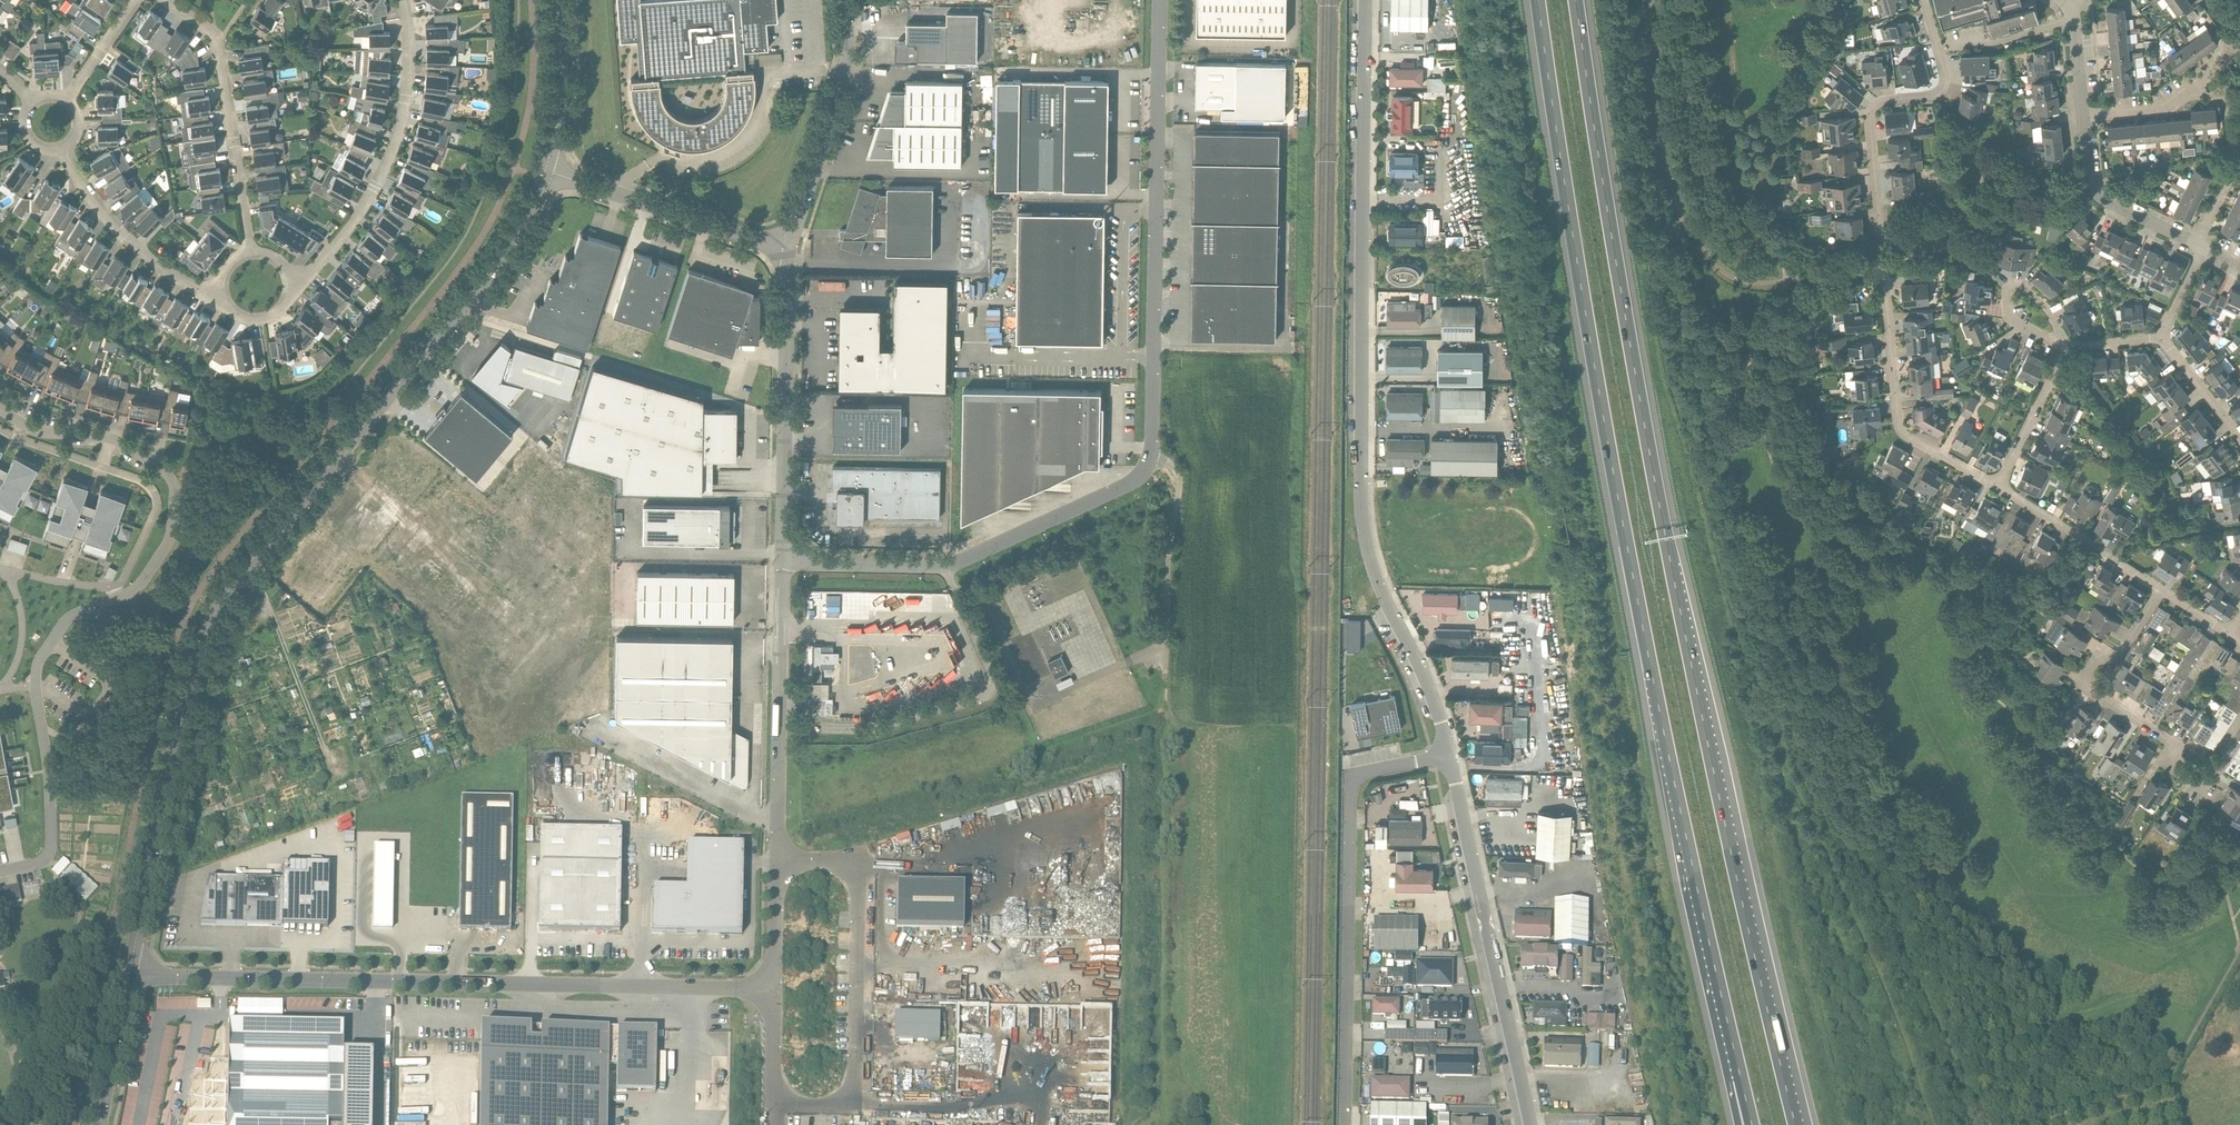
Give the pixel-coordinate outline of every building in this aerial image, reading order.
[(95,17),(99,11),(105,15),(113,2),(110,0),(83,0),(78,6),(95,17)] [(250,20),(266,31),(276,17),(275,16),(285,2),(281,0),(266,0),(261,6),(260,6),(250,20)] [(382,22),(381,16),(388,14),(386,4),(384,2),(385,0),(356,0),(371,10),(374,23),(382,22)] [(431,9),(442,8),(447,0),(430,0),(431,9)] [(620,43),(636,42),(639,79),(631,79),(631,85),(630,85),(631,92),(632,100),(634,108),(637,115),(641,122),(646,129),(652,135),(658,139),(666,143),(673,146),(681,149),(689,149),(697,149),(705,148),(713,146),(721,143),(728,139),(734,134),(740,128),(745,121),(749,114),(752,107),(754,99),(755,91),(755,83),(754,76),(753,76),(753,70),(745,71),(744,51),(768,49),(766,22),(777,21),(776,0),(616,0),(620,43)] [(1197,34),(1286,36),(1287,0),(1197,0),(1197,34)] [(1429,0),(1391,0),(1391,29),(1428,30),(1429,0)] [(1888,11),(1908,6),(1906,0),(1877,0),(1879,4),(1876,5),(1880,17),(1889,14),(1888,11)] [(1992,32),(2039,18),(2034,3),(2037,2),(2036,0),(2029,0),(2022,2),(2021,0),(1935,0),(1942,26),(1978,16),(1979,22),(1988,19),(1992,32)] [(2180,18),(2186,14),(2183,10),(2191,4),(2188,0),(2176,0),(2170,5),(2177,14),(2180,18)] [(72,19),(68,25),(83,35),(86,30),(92,33),(101,21),(95,17),(78,6),(73,2),(68,10),(77,16),(74,20),(72,19)] [(2108,21),(2125,19),(2124,7),(2123,2),(2116,3),(2117,8),(2106,9),(2108,21)] [(154,48),(166,31),(168,28),(160,23),(162,20),(150,12),(138,29),(150,37),(147,43),(154,48)] [(457,40),(456,29),(458,29),(457,13),(434,15),(434,25),(425,25),(426,41),(434,41),(457,40)] [(977,62),(978,13),(947,13),(947,24),(907,23),(907,42),(896,42),(896,61),(918,61),(977,62)] [(1895,36),(1896,41),(1916,35),(1912,22),(1908,24),(1906,19),(1880,27),(1883,39),(1895,36)] [(2109,33),(2126,31),(2126,29),(2125,19),(2108,21),(2109,33)] [(369,49),(385,49),(390,49),(390,32),(383,32),(383,22),(382,22),(374,23),(353,27),(353,36),(369,36),(369,49)] [(78,41),(83,35),(68,25),(63,31),(78,41)] [(2197,36),(2208,50),(2218,43),(2212,35),(2216,32),(2212,26),(2208,29),(2197,36)] [(172,35),(166,31),(164,34),(154,48),(154,49),(175,63),(177,61),(193,52),(191,50),(186,45),(190,39),(176,29),(172,35)] [(2186,36),(2182,30),(2180,32),(2178,33),(2182,39),(2186,36)] [(2110,45),(2128,43),(2127,34),(2126,31),(2109,33),(2110,45)] [(47,74),(45,43),(44,33),(37,33),(38,43),(30,44),(31,53),(33,53),(34,57),(31,68),(35,68),(35,75),(47,74)] [(2186,36),(2182,39),(2186,44),(2188,43),(2190,41),(2186,36)] [(2198,57),(2208,50),(2197,36),(2190,41),(2188,43),(2198,57)] [(1,52),(7,56),(16,44),(10,39),(1,52)] [(426,65),(440,66),(448,66),(449,51),(464,52),(464,39),(457,40),(434,41),(433,48),(427,48),(426,65)] [(45,43),(47,74),(60,73),(59,66),(62,66),(58,55),(58,51),(61,51),(60,42),(45,43)] [(257,71),(263,70),(261,55),(270,53),(268,43),(244,47),(246,57),(239,58),(241,73),(257,71)] [(2111,57),(2129,56),(2129,53),(2128,43),(2110,45),(2111,57)] [(2188,64),(2198,57),(2188,43),(2186,44),(2178,50),(2188,64)] [(7,56),(13,61),(22,48),(16,44),(7,56)] [(2028,76),(2041,74),(2048,74),(2047,67),(2054,66),(2053,48),(2045,49),(2045,50),(2033,51),(2034,60),(2027,60),(2028,76)] [(205,67),(199,68),(197,49),(193,52),(177,61),(183,70),(183,71),(185,86),(207,83),(205,67)] [(362,73),(363,73),(381,75),(389,75),(391,58),(384,57),(385,49),(369,49),(364,49),(362,73)] [(2178,71),(2188,64),(2178,50),(2168,57),(2168,58),(2160,63),(2165,71),(2170,68),(2169,66),(2172,63),(2178,71)] [(1909,61),(1899,64),(1905,85),(1920,81),(1921,84),(1930,81),(1921,51),(1908,55),(1909,61)] [(1990,55),(1961,56),(1961,70),(1964,69),(1964,80),(1972,80),(1975,80),(1986,80),(1996,79),(1996,69),(1990,69),(1990,55)] [(1875,61),(1862,62),(1863,80),(1872,80),(1872,84),(1877,83),(1877,88),(1888,87),(1885,56),(1883,57),(1883,56),(1874,57),(1875,61)] [(2112,69),(2137,67),(2136,57),(2129,58),(2129,56),(2111,57),(2112,69)] [(117,60),(107,74),(124,85),(133,71),(138,74),(142,68),(130,59),(125,65),(117,60)] [(1416,67),(1416,61),(1403,60),(1403,66),(1391,66),(1390,84),(1424,84),(1424,67),(1416,67)] [(1222,117),(1285,118),(1286,64),(1197,63),(1196,107),(1222,108),(1222,117)] [(424,90),(432,91),(446,92),(447,84),(457,85),(459,67),(448,66),(440,66),(440,74),(426,72),(424,90)] [(2112,69),(2113,79),(2131,78),(2138,77),(2137,67),(2112,69)] [(262,95),(267,94),(266,85),(274,84),(272,69),(263,70),(257,71),(258,80),(243,82),(245,97),(262,95)] [(364,98),(374,99),(386,102),(389,84),(380,83),(381,75),(363,73),(360,87),(366,88),(364,98)] [(993,74),(982,74),(983,85),(993,84),(993,74)] [(2034,97),(2056,95),(2056,88),(2052,88),(2051,80),(2042,81),(2041,74),(2028,76),(2029,82),(2031,82),(2033,98),(2034,97)] [(1446,91),(1446,77),(1430,77),(1429,91),(1446,91)] [(1852,109),(1856,105),(1863,96),(1841,77),(1824,97),(1836,107),(1841,101),(1852,109)] [(2115,94),(2132,92),(2132,82),(2131,78),(2113,79),(2115,94)] [(998,80),(997,137),(996,188),(1023,188),(1047,188),(1071,189),(1105,189),(1107,189),(1108,164),(1108,139),(1109,112),(1109,82),(1072,81),(1049,81),(1025,80),(998,80)] [(962,166),(962,124),(963,82),(906,81),(906,91),(891,91),(880,123),(870,155),(894,155),(894,165),(962,166)] [(1990,103),(1992,92),(1970,88),(1969,95),(1962,94),(1959,109),(1968,111),(1967,117),(1977,119),(1981,101),(1990,103)] [(190,115),(205,113),(211,112),(209,96),(205,96),(204,89),(181,92),(183,107),(189,106),(190,115)] [(103,120),(121,119),(122,119),(122,107),(118,107),(118,95),(113,95),(113,90),(97,91),(98,95),(95,95),(95,107),(98,107),(98,112),(102,112),(103,120)] [(425,115),(442,118),(446,101),(459,104),(461,94),(446,92),(432,91),(431,98),(424,96),(420,114),(425,115)] [(256,121),(269,119),(267,104),(285,102),(283,92),(278,93),(267,94),(262,95),(264,105),(246,107),(249,122),(256,121)] [(2032,120),(2039,119),(2047,118),(2046,112),(2059,110),(2057,95),(2056,95),(2034,97),(2035,106),(2031,106),(2032,120)] [(360,122),(377,127),(380,128),(385,109),(372,106),(374,99),(364,98),(357,96),(353,109),(363,112),(360,122)] [(1389,111),(1389,130),(1416,131),(1415,97),(1397,98),(1397,111),(1389,111)] [(2205,127),(2207,127),(2217,126),(2215,108),(2203,109),(2205,127)] [(2202,127),(2205,127),(2203,109),(2190,110),(2191,118),(2193,128),(2202,127)] [(1887,133),(1910,132),(1908,111),(1885,114),(1887,133)] [(193,140),(215,136),(213,121),(206,122),(205,113),(190,115),(183,117),(184,126),(191,125),(193,140)] [(1800,124),(1818,122),(1817,113),(1799,115),(1800,124)] [(425,140),(436,144),(439,132),(446,134),(450,120),(442,118),(425,115),(422,123),(419,122),(414,137),(425,140)] [(264,144),(271,143),(269,128),(276,127),(275,118),(269,119),(256,121),(258,129),(250,131),(252,146),(264,144)] [(1823,141),(1832,140),(1854,138),(1853,124),(1851,125),(1851,118),(1821,121),(1823,141)] [(2180,119),(2181,137),(2184,137),(2194,136),(2193,128),(2191,118),(2180,119)] [(121,119),(103,120),(103,126),(98,126),(98,130),(96,130),(96,140),(99,140),(99,144),(101,144),(104,148),(111,144),(118,143),(118,135),(122,135),(121,119)] [(351,147),(369,154),(371,155),(375,145),(373,144),(376,138),(373,137),(377,127),(360,122),(351,119),(347,131),(354,134),(349,146),(351,147)] [(451,119),(450,128),(458,130),(460,120),(451,119)] [(2039,119),(2032,120),(2022,121),(2023,128),(2039,126),(2039,119)] [(2179,138),(2181,137),(2180,119),(2167,121),(2169,138),(2179,138)] [(2160,139),(2169,138),(2167,121),(2156,122),(2157,140),(2160,139)] [(2155,140),(2157,140),(2156,122),(2143,123),(2145,141),(2155,140)] [(2136,142),(2145,141),(2143,123),(2132,124),(2133,142),(2136,142)] [(2044,141),(2062,140),(2060,124),(2041,126),(2042,142),(2044,141)] [(2131,142),(2133,142),(2132,124),(2119,125),(2121,143),(2131,142)] [(2112,144),(2121,143),(2119,125),(2107,126),(2109,143),(2107,144),(2107,151),(2112,150),(2112,144)] [(1914,138),(1934,136),(1933,127),(1913,128),(1914,138)] [(1195,162),(1195,168),(1195,194),(1194,220),(1192,220),(1192,221),(1194,221),(1194,247),(1193,273),(1193,279),(1191,279),(1191,280),(1193,280),(1193,299),(1192,339),(1204,339),(1276,340),(1277,301),(1277,275),(1278,249),(1278,223),(1279,195),(1279,170),(1280,133),(1196,132),(1195,161),(1193,161),(1193,162),(1195,162)] [(162,145),(160,135),(150,138),(153,152),(162,146),(162,145)] [(190,165),(212,162),(215,161),(214,152),(217,152),(215,136),(193,140),(195,155),(188,156),(190,165)] [(1902,161),(1916,160),(1921,160),(1920,146),(1910,147),(1910,138),(1888,140),(1889,156),(1901,155),(1902,161)] [(407,161),(414,163),(428,169),(431,160),(439,164),(446,147),(436,144),(425,140),(422,148),(413,145),(407,161)] [(2038,150),(2039,164),(2055,162),(2054,156),(2063,155),(2062,140),(2044,141),(2045,149),(2038,150)] [(265,168),(277,167),(275,157),(286,156),(284,141),(271,143),(264,144),(265,151),(253,152),(256,170),(265,168)] [(369,154),(351,147),(346,156),(338,170),(358,181),(365,167),(363,165),(369,154)] [(1803,158),(1821,156),(1820,147),(1802,148),(1803,158)] [(1833,163),(1834,172),(1857,170),(1856,157),(1854,157),(1853,150),(1828,153),(1829,163),(1833,163)] [(109,182),(122,173),(110,151),(90,162),(98,176),(104,173),(109,182)] [(1388,155),(1389,174),(1416,175),(1415,155),(1388,155)] [(2,183),(22,197),(36,177),(30,173),(34,168),(20,158),(11,170),(9,169),(5,170),(3,173),(3,177),(5,179),(2,183)] [(1892,185),(1915,183),(1914,171),(1917,171),(1916,160),(1902,161),(1901,161),(1902,171),(1891,173),(1892,185)] [(200,188),(219,185),(222,185),(220,168),(213,169),(212,162),(190,165),(191,173),(198,172),(200,188)] [(1946,162),(1937,163),(1938,177),(1947,176),(1946,162)] [(397,183),(406,187),(418,193),(422,185),(426,187),(434,171),(428,169),(414,163),(411,171),(404,168),(397,183)] [(2189,180),(2205,188),(2211,176),(2202,171),(2204,167),(2198,164),(2195,168),(2189,180)] [(285,165),(277,167),(265,168),(266,176),(257,177),(259,194),(281,191),(280,183),(288,181),(285,165)] [(126,201),(137,192),(140,190),(132,178),(127,181),(122,173),(109,182),(105,184),(107,188),(106,189),(111,196),(112,195),(115,199),(121,195),(126,201)] [(1415,187),(1424,187),(1425,174),(1419,173),(1419,182),(1415,181),(1415,187)] [(333,193),(346,200),(354,186),(335,175),(329,187),(315,179),(309,189),(329,200),(333,193)] [(49,208),(53,201),(60,189),(45,179),(31,203),(22,197),(13,211),(23,217),(27,211),(43,212),(47,206),(49,208)] [(1805,191),(1822,189),(1821,180),(1797,182),(1798,190),(1805,190),(1805,191)] [(2200,198),(2205,188),(2189,180),(2185,188),(2184,190),(2200,198)] [(1833,197),(1833,206),(1860,203),(1858,183),(1825,186),(1826,198),(1833,197)] [(1906,206),(1920,204),(1919,194),(1916,194),(1915,183),(1892,185),(1894,197),(1905,195),(1906,206)] [(1948,183),(1939,183),(1940,197),(1949,197),(1948,183)] [(219,185),(200,188),(202,197),(201,197),(204,212),(226,209),(223,194),(220,194),(219,185)] [(887,254),(933,254),(935,187),(888,186),(888,194),(881,194),(881,193),(860,186),(846,230),(840,230),(840,239),(843,240),(841,246),(862,253),(866,240),(887,240),(887,254)] [(386,205),(392,208),(405,216),(411,205),(418,209),(425,197),(418,193),(406,187),(401,195),(394,190),(386,205)] [(2195,209),(2200,198),(2184,190),(2183,192),(2179,201),(2195,209)] [(140,220),(152,209),(154,207),(149,201),(146,203),(137,192),(126,201),(120,206),(131,219),(136,215),(140,220)] [(2237,197),(2232,207),(2239,211),(2239,198),(2237,197)] [(65,228),(70,220),(77,209),(69,204),(68,206),(61,201),(58,205),(53,201),(49,208),(40,222),(46,226),(49,220),(56,225),(57,223),(65,228)] [(2172,217),(2178,220),(2180,216),(2189,220),(2195,209),(2179,201),(2173,212),(2174,212),(2172,217)] [(283,244),(294,225),(279,215),(279,216),(276,214),(275,204),(261,206),(263,223),(272,229),(268,235),(283,244)] [(2239,226),(2239,211),(2232,207),(2226,219),(2239,226)] [(152,209),(140,220),(137,224),(147,234),(159,222),(165,227),(175,217),(173,208),(162,219),(152,209)] [(378,230),(390,239),(399,227),(408,232),(415,222),(405,216),(392,208),(386,215),(383,212),(372,225),(378,230)] [(1810,224),(1832,222),(1831,213),(1809,215),(1810,224)] [(1106,345),(1108,216),(1021,215),(1019,344),(1106,345)] [(2073,247),(2079,253),(2090,241),(2085,237),(2094,228),(2081,216),(2066,231),(2077,241),(2073,247)] [(1389,225),(1388,243),(1419,243),(1418,226),(1414,226),(1414,217),(1402,218),(1401,226),(1389,225)] [(1835,220),(1836,236),(1863,234),(1862,217),(1835,220)] [(76,256),(85,241),(93,229),(87,225),(88,223),(79,218),(76,224),(70,220),(65,228),(55,244),(76,256)] [(198,243),(215,256),(226,242),(220,238),(225,232),(210,219),(203,228),(207,232),(198,243)] [(2226,219),(2221,229),(2236,237),(2239,229),(2239,226),(2226,219)] [(294,225),(283,244),(297,253),(300,248),(310,255),(326,237),(312,229),(309,234),(294,225)] [(2056,242),(2066,230),(2059,227),(2056,242)] [(357,245),(366,251),(375,259),(386,246),(388,248),(393,242),(390,239),(378,230),(373,236),(368,232),(357,245)] [(2101,248),(2114,254),(2123,237),(2109,230),(2104,239),(2098,236),(2091,251),(2098,254),(2101,248)] [(535,302),(526,329),(587,349),(620,247),(580,234),(573,256),(570,255),(570,258),(565,256),(558,279),(555,278),(554,281),(550,279),(542,302),(540,301),(539,304),(535,302)] [(2130,273),(2136,259),(2131,256),(2137,243),(2123,237),(2114,254),(2113,257),(2119,261),(2117,266),(2130,273)] [(99,267),(102,261),(110,248),(96,239),(92,245),(85,241),(76,256),(75,259),(89,267),(92,263),(99,267)] [(2020,263),(2019,264),(2018,269),(2025,271),(2027,265),(2031,266),(2035,249),(2004,242),(1999,264),(2014,267),(2015,262),(2020,263)] [(215,256),(198,243),(190,253),(186,250),(178,259),(194,271),(199,265),(205,269),(215,256)] [(2154,274),(2156,271),(2163,256),(2149,249),(2142,262),(2136,259),(2130,273),(2137,276),(2141,267),(2154,274)] [(342,264),(347,268),(359,278),(365,271),(375,279),(384,267),(375,259),(366,251),(361,257),(353,251),(342,264)] [(633,251),(613,315),(656,330),(677,265),(659,260),(651,258),(652,257),(633,251)] [(2076,266),(2083,269),(2088,257),(2082,254),(2076,266)] [(117,284),(124,273),(129,265),(114,256),(109,265),(102,261),(99,267),(90,281),(103,289),(109,279),(117,284)] [(2162,291),(2165,284),(2172,288),(2183,266),(2169,259),(2162,274),(2156,271),(2154,274),(2149,285),(2162,291)] [(1425,260),(1394,260),(1394,278),(1425,279),(1425,260)] [(2051,298),(2064,283),(2044,266),(2032,278),(2042,287),(2040,289),(2051,298)] [(326,282),(333,288),(343,297),(349,289),(354,293),(363,282),(359,278),(347,268),(342,274),(337,270),(326,282)] [(759,342),(759,310),(759,298),(737,298),(737,286),(688,270),(667,335),(726,354),(730,342),(759,342)] [(136,299),(145,285),(148,280),(139,275),(137,277),(132,274),(130,277),(124,273),(117,284),(116,284),(128,292),(128,294),(136,299)] [(2213,311),(2218,300),(2213,297),(2220,283),(2206,276),(2205,278),(2204,278),(2195,296),(2209,302),(2204,312),(2211,315),(2213,311)] [(820,278),(820,288),(847,289),(847,278),(820,278)] [(841,307),(840,387),(947,389),(948,282),(895,281),(894,323),(894,348),(881,348),(881,308),(841,307)] [(1952,311),(1965,313),(1966,306),(1980,308),(1981,302),(1990,303),(1992,288),(1983,287),(1984,284),(1984,282),(1978,281),(1978,283),(1965,281),(1964,291),(1967,292),(1966,297),(1960,296),(1950,303),(1944,302),(1943,310),(1952,311)] [(1425,292),(1434,292),(1434,283),(1425,283),(1425,292)] [(143,303),(157,312),(166,297),(169,293),(155,284),(152,289),(145,285),(136,299),(134,303),(141,307),(143,303)] [(1904,306),(1930,303),(1928,284),(1902,286),(1904,306)] [(332,319),(342,307),(343,308),(349,301),(343,297),(333,288),(327,295),(321,289),(311,301),(316,306),(332,319)] [(2237,313),(2239,306),(2239,293),(2231,288),(2227,298),(2221,295),(2218,300),(2213,311),(2220,314),(2224,306),(2237,313)] [(1430,307),(1441,307),(1441,295),(1432,295),(1432,292),(1426,292),(1427,314),(1431,314),(1430,307)] [(178,325),(186,312),(189,306),(175,298),(173,301),(166,297),(157,312),(153,319),(160,323),(164,317),(178,325)] [(2079,299),(2066,305),(2069,313),(2064,315),(2073,333),(2082,328),(2081,326),(2090,321),(2079,299)] [(1417,304),(1388,304),(1388,327),(1417,328),(1417,304)] [(2141,305),(2121,307),(2123,327),(2143,325),(2143,323),(2148,323),(2150,318),(2157,321),(2160,314),(2141,306),(2141,305)] [(295,320),(304,327),(312,334),(323,321),(329,326),(334,321),(332,319),(316,306),(311,311),(306,307),(295,320)] [(1442,340),(1475,340),(1475,306),(1442,306),(1442,340)] [(1844,320),(1845,331),(1872,328),(1871,311),(1849,313),(1849,310),(1840,311),(1841,321),(1844,320)] [(1906,335),(1928,333),(1927,321),(1934,321),(1933,310),(1918,311),(1919,318),(1905,319),(1906,335)] [(1951,319),(1965,321),(1965,313),(1952,311),(1951,319)] [(200,336),(203,330),(210,319),(201,314),(200,316),(194,312),(192,316),(186,312),(178,325),(173,333),(185,341),(191,330),(200,336)] [(1971,335),(1974,343),(1991,336),(1986,323),(1979,326),(1978,322),(1974,324),(1972,321),(1962,325),(1967,337),(1971,335)] [(218,349),(221,343),(229,331),(216,323),(209,334),(203,330),(200,336),(196,342),(202,346),(205,342),(218,349)] [(312,334),(304,327),(299,333),(295,334),(295,330),(275,333),(279,357),(299,353),(298,349),(305,348),(315,336),(312,334)] [(2207,353),(2202,346),(2207,341),(2198,330),(2193,334),(2187,327),(2175,336),(2185,349),(2187,348),(2191,353),(2189,354),(2196,362),(2207,353)] [(1,362),(20,335),(16,332),(8,340),(0,332),(0,361),(1,362)] [(1922,356),(1937,354),(1936,344),(1929,344),(1928,333),(1906,335),(1908,350),(1922,349),(1922,356)] [(7,368),(20,375),(31,354),(21,349),(26,339),(20,335),(1,362),(8,366),(7,368)] [(221,343),(218,349),(213,357),(223,362),(232,362),(235,365),(235,367),(238,366),(239,370),(254,368),(253,364),(256,363),(252,337),(231,341),(232,347),(229,348),(221,343)] [(1822,349),(1846,346),(1846,338),(1821,340),(1822,349)] [(2008,345),(2015,349),(2019,342),(2012,338),(2008,345)] [(104,347),(116,351),(119,343),(107,339),(104,347)] [(1855,360),(1856,365),(1864,364),(1864,361),(1875,360),(1874,346),(1872,346),(1871,341),(1862,342),(1862,344),(1849,346),(1850,356),(1851,356),(1851,360),(1855,360)] [(579,367),(582,358),(556,350),(553,358),(515,346),(512,357),(508,356),(510,349),(502,342),(473,377),(508,406),(523,388),(521,387),(522,385),(569,400),(580,367),(579,367)] [(1987,367),(2003,374),(2014,350),(2004,346),(2002,351),(1996,348),(1991,358),(1985,355),(1980,366),(1987,369),(1987,367)] [(2016,378),(2034,387),(2047,359),(2036,354),(2037,351),(2030,347),(2016,378)] [(1417,349),(1388,348),(1388,373),(1423,375),(1422,356),(1417,356),(1417,349)] [(2214,385),(2229,373),(2220,361),(2230,354),(2225,348),(2209,360),(2213,366),(2204,373),(2214,385)] [(39,383),(40,383),(54,354),(48,351),(43,361),(31,354),(32,354),(31,354),(20,375),(32,382),(34,380),(39,383)] [(1439,385),(1483,385),(1483,352),(1439,352),(1439,385)] [(2150,379),(2156,375),(2162,369),(2158,363),(2155,365),(2145,352),(2128,355),(2130,370),(2138,369),(2143,376),(2146,374),(2150,379)] [(45,388),(59,394),(68,371),(68,372),(58,368),(62,358),(54,354),(40,383),(46,386),(45,388)] [(1911,379),(1932,377),(1931,366),(1939,365),(1938,354),(1937,354),(1922,356),(1923,362),(1909,364),(1911,379)] [(2094,377),(2120,374),(2119,361),(2106,362),(2105,357),(2089,359),(2090,371),(2094,377)] [(1955,377),(1972,367),(1967,358),(1954,366),(1955,377)] [(731,410),(703,410),(703,399),(593,366),(565,458),(621,474),(621,491),(701,492),(702,459),(731,460),(735,460),(736,410),(731,410)] [(86,404),(100,409),(107,385),(107,386),(97,383),(100,373),(91,370),(87,380),(80,400),(87,402),(86,404)] [(79,399),(80,400),(87,380),(69,372),(68,371),(59,394),(73,400),(74,397),(79,399)] [(2159,390),(2164,396),(2180,384),(2170,372),(2160,380),(2156,375),(2150,379),(2140,387),(2146,394),(2152,389),(2155,393),(2159,390)] [(2239,393),(2239,383),(2238,385),(2229,373),(2214,385),(2223,397),(2232,390),(2236,396),(2239,393)] [(1850,386),(1851,398),(1868,396),(1868,394),(1878,393),(1877,375),(1855,377),(1855,378),(1850,378),(1851,386),(1850,386)] [(1920,395),(1936,393),(1937,399),(1954,398),(1953,388),(1933,390),(1932,377),(1911,379),(1912,395),(1920,394),(1920,395)] [(122,412),(127,392),(129,381),(122,379),(119,389),(108,386),(108,385),(107,385),(100,409),(114,413),(115,410),(122,412)] [(2168,422),(2176,415),(2184,409),(2180,403),(2190,396),(2180,384),(2164,396),(2162,398),(2169,407),(2161,414),(2168,422)] [(170,424),(184,427),(189,403),(188,403),(178,401),(180,391),(170,389),(168,399),(164,420),(170,421),(170,424)] [(962,523),(1087,466),(1100,466),(1100,452),(1103,452),(1104,406),(1101,406),(1101,392),(964,389),(962,523)] [(1440,391),(1440,422),(1485,422),(1485,390),(1440,390),(1440,391)] [(2053,410),(2072,420),(2080,405),(2084,407),(2086,402),(2076,390),(2070,401),(2060,396),(2053,410)] [(128,416),(143,419),(147,395),(127,392),(122,412),(129,414),(128,416)] [(439,411),(494,457),(513,435),(461,392),(446,410),(443,407),(439,411)] [(158,419),(164,420),(168,399),(148,395),(147,395),(143,419),(157,421),(158,419)] [(1971,396),(1961,414),(1969,418),(1979,400),(1971,396)] [(1386,419),(1422,419),(1422,399),(1386,399),(1386,419)] [(1939,436),(1949,417),(1934,409),(1934,405),(1932,405),(1932,400),(1927,400),(1928,407),(1914,408),(1915,421),(1927,428),(1926,429),(1939,436)] [(2232,408),(2239,419),(2239,402),(2232,408)] [(838,405),(833,450),(901,451),(902,406),(838,405)] [(2197,407),(2180,420),(2181,421),(2189,433),(2206,419),(2197,407)] [(1866,410),(1853,411),(1855,427),(1860,426),(1861,436),(1874,434),(1873,425),(1881,424),(1880,408),(1866,409),(1866,410)] [(1833,427),(1832,419),(1831,409),(1818,411),(1819,428),(1832,427),(1833,427)] [(2048,433),(2073,445),(2074,443),(2069,441),(2073,433),(2067,430),(2072,420),(2053,410),(2046,424),(2052,427),(2048,433)] [(476,479),(494,457),(439,411),(436,415),(439,418),(424,436),(476,479)] [(2160,427),(2166,434),(2178,425),(2177,424),(2181,421),(2180,420),(2176,415),(2168,422),(2160,427)] [(2189,441),(2194,448),(2216,432),(2206,419),(2189,433),(2194,438),(2189,441)] [(1974,424),(1965,420),(1952,444),(1967,452),(1978,433),(1971,429),(1974,424)] [(2030,453),(2055,466),(2064,448),(2066,445),(2072,448),(2073,445),(2048,433),(2044,441),(2038,438),(2030,453)] [(1988,445),(1986,444),(1978,458),(1985,462),(1987,459),(1992,462),(1990,466),(1993,467),(2007,443),(1993,435),(1988,445)] [(1426,457),(1426,438),(1388,437),(1387,464),(1416,465),(1416,457),(1426,457)] [(1432,439),(1431,472),(1497,473),(1498,440),(1432,439)] [(2196,456),(2213,477),(2234,460),(2222,444),(2213,451),(2209,445),(2196,456)] [(1886,478),(1906,489),(1913,476),(1900,470),(1909,454),(1893,445),(1886,457),(1881,454),(1874,465),(1888,473),(1886,478)] [(2175,461),(2180,468),(2196,456),(2190,449),(2175,461)] [(8,525),(19,504),(21,504),(28,490),(27,490),(38,468),(28,463),(26,462),(15,456),(8,469),(0,465),(0,521),(8,525)] [(2036,494),(2041,484),(2048,470),(2034,463),(2031,469),(2025,466),(2016,484),(2036,494)] [(833,467),(832,490),(838,490),(837,522),(865,522),(865,517),(940,518),(941,469),(833,467)] [(1928,491),(1933,494),(1945,474),(1933,468),(1931,470),(1926,467),(1914,488),(1926,494),(1928,491)] [(2239,498),(2239,490),(2239,485),(2232,486),(2231,476),(2209,480),(2212,494),(2220,493),(2222,501),(2239,498)] [(51,517),(43,540),(54,544),(54,541),(57,542),(56,545),(67,548),(72,534),(85,538),(80,553),(91,556),(92,554),(95,555),(94,557),(105,561),(112,538),(114,538),(119,524),(118,523),(126,500),(115,496),(113,496),(101,492),(96,506),(83,502),(88,487),(77,483),(75,483),(64,479),(56,502),(54,501),(49,516),(51,517)] [(2105,499),(2111,503),(2123,485),(2117,481),(2115,483),(2115,482),(2105,499)] [(1970,505),(1966,503),(1974,490),(1961,483),(1959,487),(1954,484),(1942,505),(1963,517),(1970,505)] [(2077,500),(2076,499),(2068,512),(2083,521),(2088,514),(2094,517),(2102,503),(2083,491),(2077,500)] [(1895,507),(1904,510),(1912,496),(1904,492),(1895,507)] [(1992,526),(1993,527),(2002,512),(1996,509),(1998,505),(1985,497),(1977,511),(1972,508),(1965,519),(1988,532),(1992,526)] [(2217,524),(2239,520),(2237,511),(2239,510),(2239,498),(2222,501),(2223,509),(2215,510),(2217,524)] [(643,506),(643,543),(728,544),(728,541),(734,541),(735,511),(729,510),(729,507),(643,506)] [(2118,512),(2109,506),(2095,528),(2105,535),(2107,532),(2114,537),(2118,530),(2126,535),(2134,522),(2118,512)] [(2006,551),(2016,557),(2026,541),(2021,538),(2030,524),(2016,515),(2006,531),(2015,536),(2006,551)] [(2032,546),(2046,555),(2043,561),(2048,564),(2060,545),(2054,542),(2055,540),(2042,531),(2032,546)] [(2239,561),(2239,533),(2233,534),(2235,546),(2231,546),(2231,547),(2228,548),(2231,560),(2239,561)] [(1950,550),(1956,554),(1963,542),(1957,538),(1950,550)] [(7,549),(24,555),(28,544),(11,539),(7,549)] [(2153,557),(2159,560),(2152,571),(2169,581),(2173,574),(2179,578),(2190,562),(2179,555),(2177,559),(2161,549),(2160,551),(2158,549),(2153,557)] [(2218,579),(2236,592),(2239,586),(2239,564),(2233,573),(2226,568),(2218,579)] [(2112,596),(2118,586),(2113,582),(2114,581),(2109,578),(2112,572),(2102,566),(2096,574),(2098,575),(2093,582),(2103,588),(2100,593),(2110,599),(2112,596)] [(117,571),(110,567),(105,577),(113,581),(117,571)] [(637,573),(636,621),(733,623),(734,574),(637,573)] [(2204,594),(2211,599),(2206,606),(2225,619),(2234,606),(2220,597),(2224,591),(2211,583),(2204,594)] [(2118,586),(2112,596),(2119,601),(2122,596),(2137,606),(2145,594),(2129,584),(2125,590),(2118,586)] [(1459,612),(1460,593),(1424,592),(1424,612),(1440,612),(1440,618),(1447,618),(1447,612),(1459,612)] [(2060,615),(2072,622),(2079,611),(2068,604),(2060,615)] [(2091,615),(2085,623),(2105,637),(2111,627),(2116,631),(2121,624),(2094,606),(2089,614),(2091,615)] [(2175,638),(2183,626),(2175,621),(2176,619),(2169,615),(2169,616),(2166,613),(2167,611),(2159,606),(2145,628),(2146,629),(2135,645),(2134,644),(2133,645),(2144,652),(2148,655),(2153,648),(2150,646),(2157,636),(2153,633),(2159,624),(2168,630),(2166,633),(2175,638)] [(2062,625),(2066,619),(2052,610),(2048,616),(2062,625)] [(1361,621),(1348,621),(1348,652),(1361,652),(1361,621)] [(2174,672),(2175,672),(2185,679),(2211,640),(2203,635),(2204,632),(2192,624),(2191,627),(2185,623),(2183,626),(2175,638),(2190,648),(2174,672)] [(2064,634),(2057,645),(2068,652),(2071,648),(2080,654),(2088,641),(2065,626),(2061,631),(2064,634)] [(944,630),(951,643),(956,640),(950,627),(944,630)] [(1446,646),(1472,646),(1472,629),(1437,628),(1437,641),(1446,642),(1446,646)] [(616,637),(615,719),(683,755),(682,757),(745,790),(746,787),(747,785),(747,783),(747,782),(748,738),(731,729),(732,639),(616,637)] [(2211,664),(2226,674),(2236,659),(2230,655),(2232,651),(2222,644),(2221,646),(2212,639),(2211,640),(2185,679),(2194,685),(2197,681),(2199,682),(2211,664)] [(2135,699),(2147,681),(2131,671),(2144,652),(2133,645),(2110,680),(2115,682),(2113,685),(2122,690),(2123,689),(2129,693),(2128,694),(2135,699)] [(2041,664),(2037,672),(2057,684),(2061,678),(2063,679),(2069,669),(2043,652),(2037,661),(2041,664)] [(1491,654),(1447,654),(1447,672),(1491,672),(1491,654)] [(1056,678),(1069,672),(1062,656),(1049,662),(1056,678)] [(2238,713),(2239,709),(2239,662),(2236,659),(2226,674),(2224,677),(2238,686),(2225,705),(2238,713)] [(1142,664),(1136,666),(1140,675),(1146,673),(1142,664)] [(947,681),(958,672),(954,667),(943,676),(947,681)] [(813,683),(813,685),(821,685),(821,683),(821,669),(814,669),(813,683)] [(2161,716),(2163,712),(2185,679),(2175,672),(2162,691),(2147,681),(2135,699),(2142,703),(2143,701),(2151,706),(2149,710),(2155,715),(2156,713),(2161,716)] [(939,673),(929,682),(933,687),(943,678),(939,673)] [(2189,730),(2197,718),(2201,712),(2196,708),(2194,711),(2182,703),(2194,685),(2185,679),(2163,712),(2167,714),(2166,715),(2167,717),(2169,719),(2171,718),(2189,730)] [(1499,683),(1499,693),(1513,693),(1513,684),(1499,683)] [(1363,703),(1351,706),(1357,738),(1362,738),(1362,737),(1370,736),(1372,736),(1372,735),(1401,730),(1397,706),(1396,706),(1394,697),(1365,703),(1365,702),(1363,703)] [(825,715),(831,715),(832,711),(832,702),(819,702),(818,711),(818,714),(825,715)] [(1501,704),(1470,703),(1469,723),(1501,724),(1501,704)] [(2238,713),(2225,705),(2219,714),(2221,716),(2213,728),(2197,718),(2189,730),(2195,734),(2193,737),(2203,744),(2204,743),(2214,749),(2238,713)] [(2075,731),(2084,736),(2096,718),(2080,707),(2065,729),(2073,734),(2075,731)] [(2094,745),(2111,756),(2126,733),(2109,722),(2094,745)] [(2048,742),(2055,747),(2064,733),(2057,729),(2048,742)] [(1510,742),(1474,743),(1475,765),(1511,764),(1510,742)] [(2121,767),(2137,778),(2154,752),(2143,745),(2141,749),(2134,745),(2122,764),(2116,760),(2114,763),(2106,775),(2113,780),(2121,767)] [(2114,763),(2107,758),(2098,771),(2105,776),(2106,775),(2114,763)] [(0,771),(0,811),(10,809),(15,808),(11,789),(7,770),(0,771)] [(1094,793),(1119,792),(1118,779),(1121,779),(1121,773),(1094,774),(1094,793)] [(1405,780),(1405,791),(1426,791),(1426,783),(1421,783),(1421,779),(1405,780)] [(2153,801),(2159,804),(2170,788),(2159,781),(2158,783),(2152,779),(2139,798),(2150,806),(2153,801)] [(1517,784),(1486,783),(1485,802),(1517,804),(1517,784)] [(2239,817),(2239,793),(2229,786),(2224,794),(2228,796),(2222,805),(2239,817)] [(511,930),(511,905),(513,797),(462,796),(459,929),(473,930),(503,930),(511,930)] [(990,818),(1018,809),(1015,800),(987,809),(990,818)] [(2117,820),(2125,825),(2137,805),(2130,800),(2117,820)] [(2159,829),(2175,840),(2191,816),(2177,806),(2171,815),(2169,813),(2159,829)] [(1536,812),(1534,857),(1569,859),(1572,814),(1536,812)] [(1420,817),(1386,817),(1386,843),(1420,843),(1420,817)] [(619,832),(539,831),(537,931),(617,932),(619,832)] [(742,934),(743,857),(743,844),(687,843),(686,888),(652,887),(651,933),(742,934)] [(377,847),(376,914),(395,915),(397,848),(377,847)] [(60,875),(87,900),(99,886),(65,855),(52,869),(60,876),(60,875)] [(1535,859),(1497,859),(1497,876),(1535,876),(1535,859)] [(1395,863),(1397,890),(1432,889),(1432,868),(1414,868),(1414,862),(1395,863)] [(282,880),(209,878),(207,890),(214,891),(214,912),(203,912),(200,924),(281,925),(281,903),(281,892),(282,892),(282,880)] [(897,927),(930,927),(963,928),(964,883),(897,882),(897,927)] [(3,905),(21,901),(21,898),(18,885),(0,889),(0,905),(3,905)] [(1553,919),(1513,918),(1513,939),(1553,939),(1554,942),(1588,943),(1589,899),(1553,898),(1553,919)] [(376,914),(375,928),(396,928),(395,915),(376,914)] [(1370,951),(1418,952),(1418,918),(1370,918),(1370,951)] [(1594,948),(1581,949),(1581,988),(1604,988),(1603,962),(1594,962),(1594,948)] [(1560,949),(1516,949),(1517,970),(1561,971),(1560,952),(1560,949)] [(1399,953),(1399,962),(1415,962),(1415,953),(1399,953)] [(1562,956),(1561,981),(1572,981),(1573,957),(1562,956)] [(1451,988),(1452,963),(1417,963),(1417,988),(1451,988)] [(1403,970),(1403,985),(1414,985),(1414,970),(1403,970)] [(1373,997),(1373,1014),(1401,1014),(1402,998),(1373,997)] [(1460,1001),(1423,1000),(1422,1015),(1450,1016),(1450,1010),(1460,1010),(1460,1001)] [(1567,1001),(1532,1000),(1532,1019),(1567,1020),(1567,1001)] [(1082,1027),(1089,1027),(1089,1017),(1095,1017),(1095,1007),(1082,1007),(1082,1027)] [(895,1013),(895,1040),(939,1041),(940,1014),(895,1013)] [(1588,1013),(1588,1028),(1617,1028),(1617,1013),(1588,1013)] [(373,1052),(344,1051),(344,1023),(229,1021),(228,1100),(227,1124),(372,1124),(373,1052)] [(608,1065),(617,1065),(617,1091),(655,1091),(657,1028),(481,1025),(480,1124),(607,1124),(608,1065)] [(1385,1041),(1447,1042),(1448,1031),(1385,1030),(1385,1041)] [(1580,1041),(1540,1042),(1540,1064),(1580,1063),(1580,1041)] [(1601,1066),(1600,1043),(1588,1043),(1589,1067),(1601,1066)] [(1474,1052),(1434,1051),(1433,1074),(1438,1074),(1473,1075),(1474,1052)] [(1372,1062),(1372,1073),(1385,1073),(1386,1062),(1372,1062)] [(1411,1099),(1411,1078),(1371,1078),(1371,1099),(1411,1099)] [(1427,1105),(1371,1104),(1371,1124),(1427,1124),(1427,1105)] [(1642,1117),(1604,1115),(1603,1124),(1642,1124),(1642,1117)]
